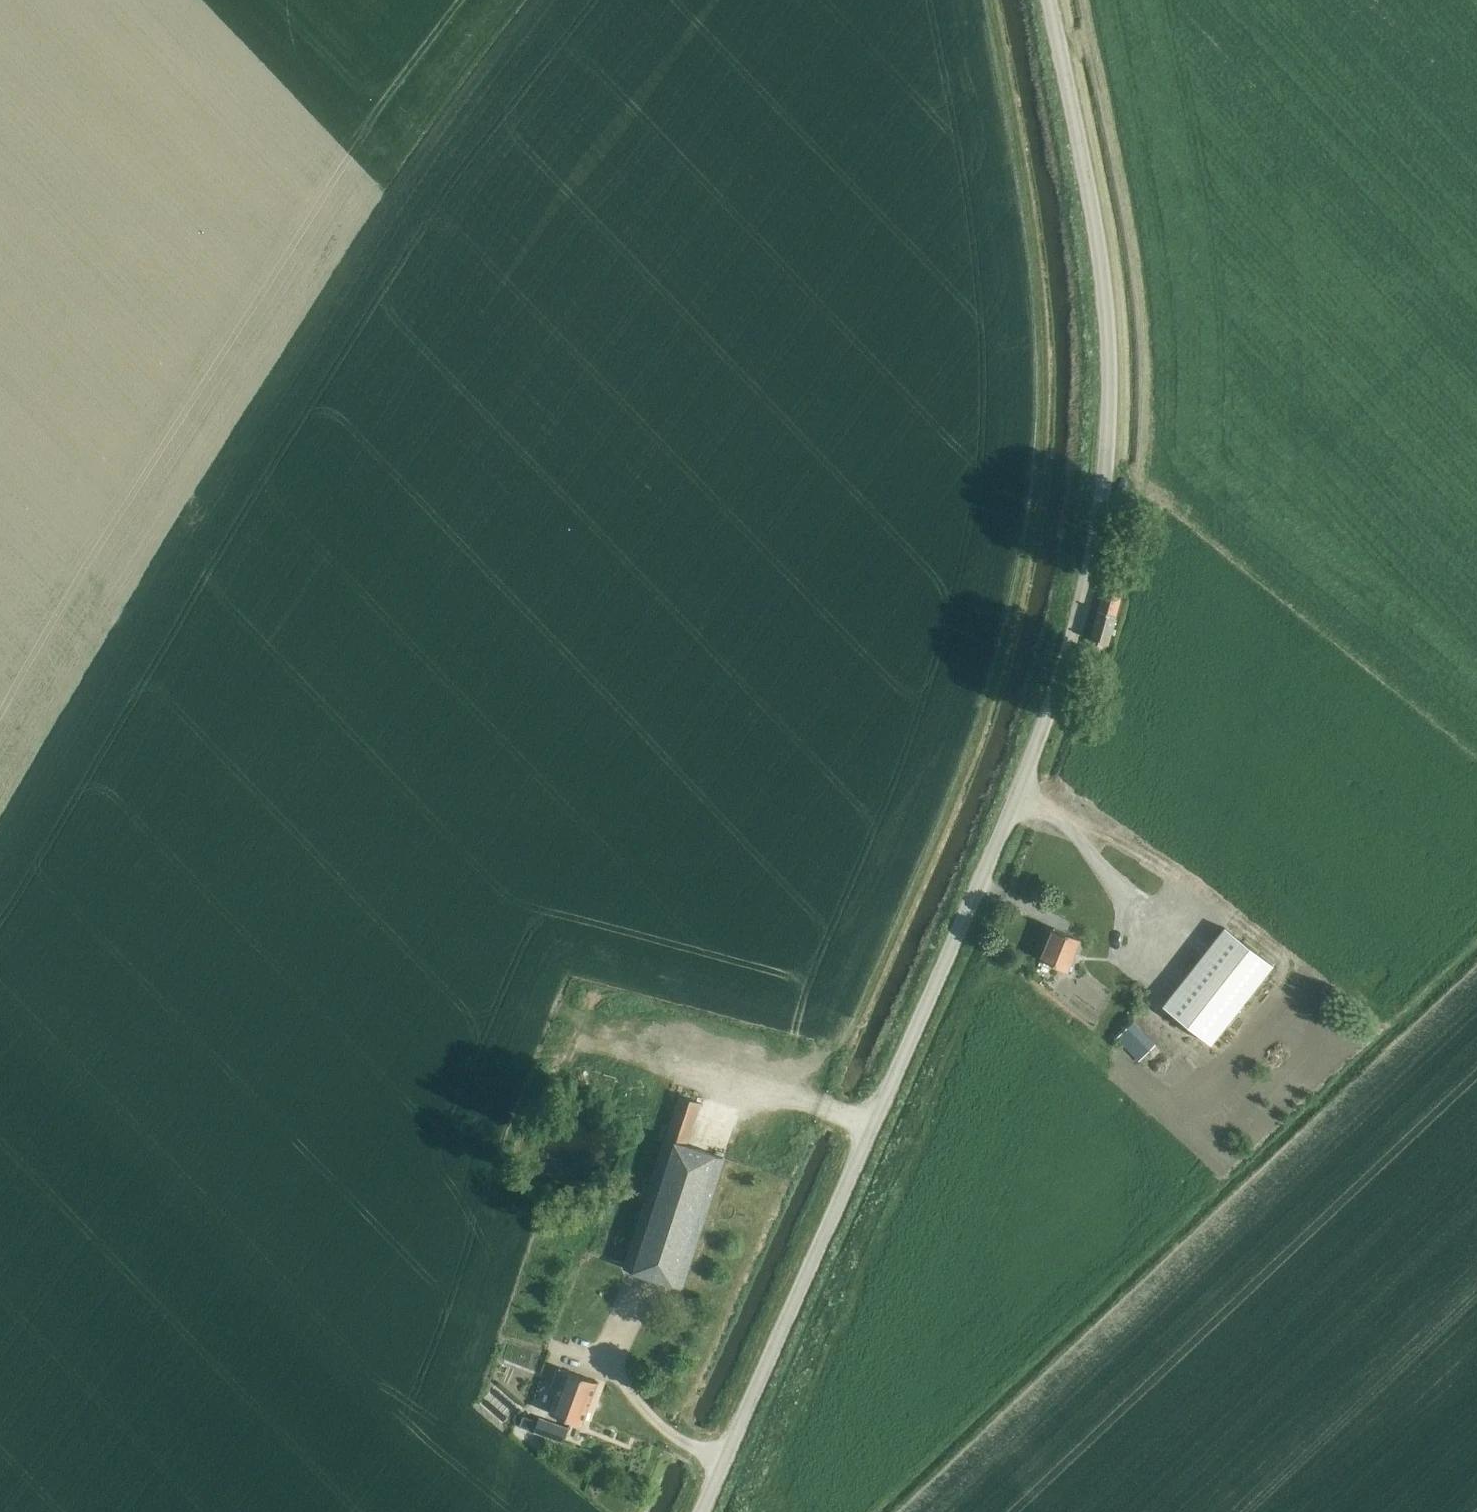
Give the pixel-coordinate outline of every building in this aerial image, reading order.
[(1108,643),(1121,596),(1102,591),(1089,638),(1108,643)] [(1068,971),(1081,940),(1053,928),(1040,959),(1068,971)] [(1227,934),(1168,1008),(1210,1043),(1272,971),(1227,934)] [(668,1123),(620,1267),(679,1286),(722,1157),(684,1145),(689,1130),(698,1102),(677,1095),(668,1123)] [(581,1424),(597,1381),(557,1367),(551,1385),(558,1387),(549,1412),(581,1424)] [(522,1416),(519,1425),(529,1429),(532,1420),(522,1416)] [(534,1431),(563,1441),(568,1427),(539,1417),(534,1431)]
